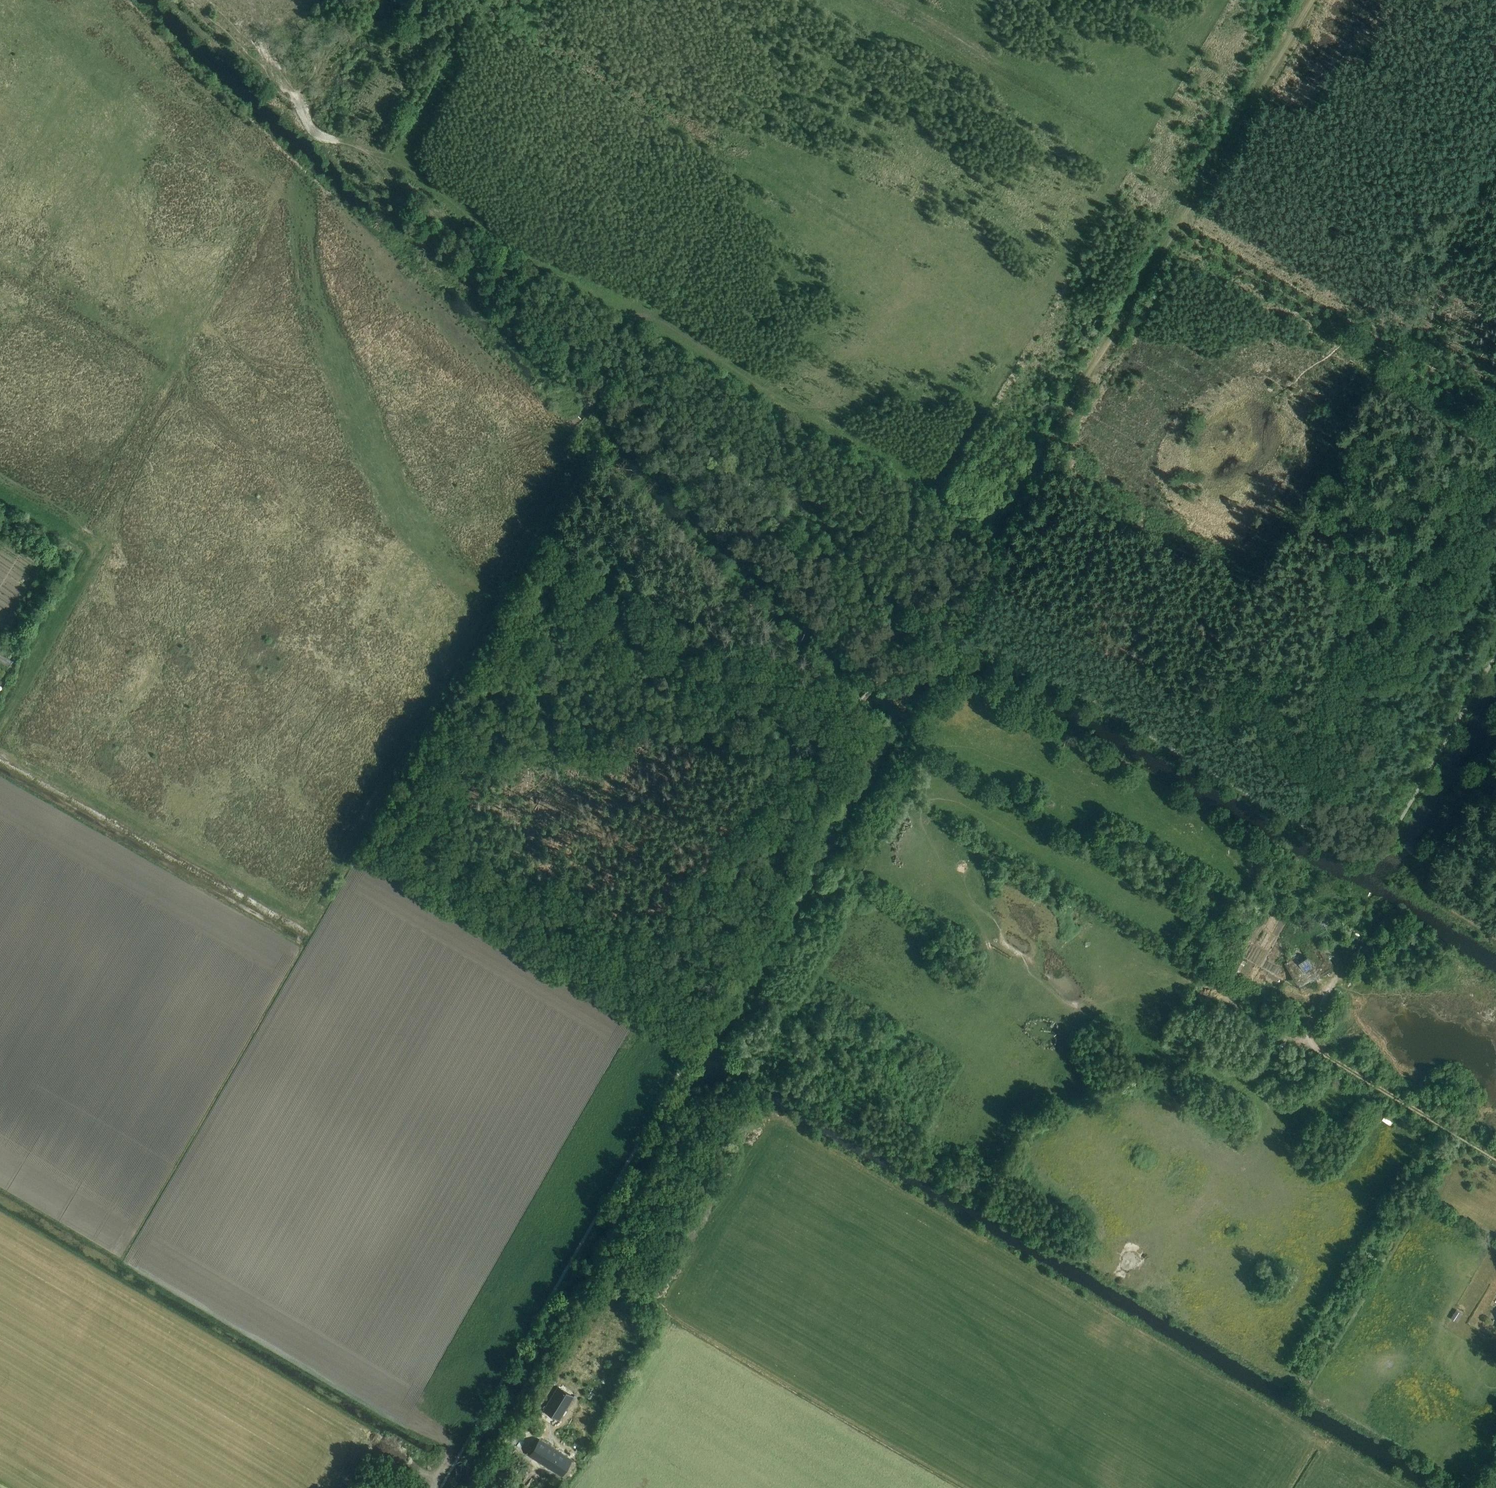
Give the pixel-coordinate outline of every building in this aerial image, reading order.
[(1321,908),(1315,913),(1323,921),(1329,916),(1321,908)] [(1326,937),(1287,963),(1301,986),(1310,980),(1312,983),(1320,977),(1319,975),(1331,966),(1322,951),(1332,945),(1326,937)] [(1475,1310),(1484,1310),(1485,1301),(1476,1300),(1475,1310)] [(558,1388),(544,1411),(559,1420),(573,1397),(558,1388)] [(527,1413),(532,1416),(537,1407),(533,1404),(527,1413)] [(537,1444),(530,1456),(557,1471),(558,1472),(567,1456),(539,1440),(537,1444)]
